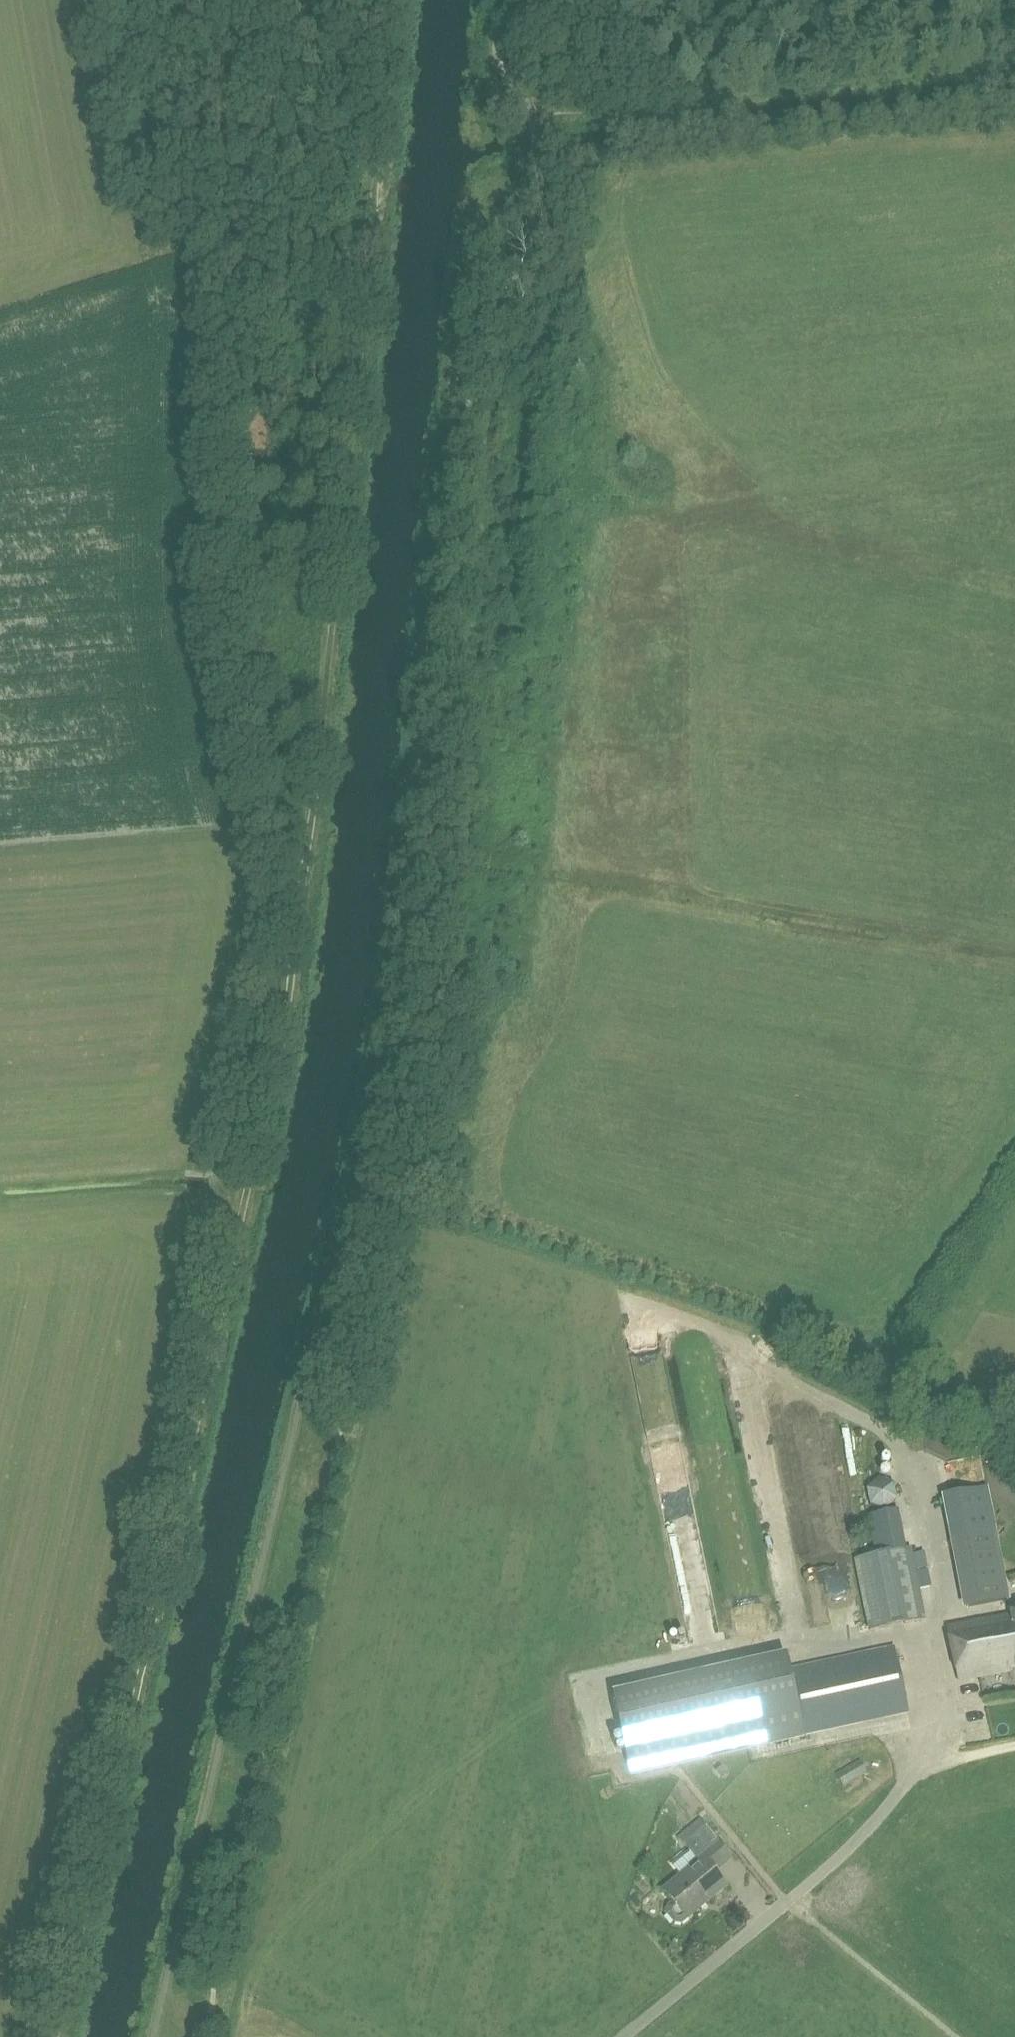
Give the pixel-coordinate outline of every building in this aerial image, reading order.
[(793,1408),(801,1437),(829,1430),(821,1400),(793,1408)] [(868,1504),(883,1509),(896,1501),(893,1484),(877,1478),(865,1488),(868,1504)] [(987,1486),(941,1495),(963,1606),(1008,1597),(987,1486)] [(909,1548),(905,1548),(897,1510),(866,1515),(874,1555),(855,1559),(869,1630),(923,1619),(909,1548)] [(1001,1612),(1001,1615),(945,1626),(958,1682),(1014,1670),(1014,1609),(1001,1612)] [(907,1711),(893,1647),(788,1669),(785,1654),(612,1691),(629,1770),(907,1711)] [(704,1823),(679,1843),(695,1863),(660,1892),(671,1904),(669,1906),(669,1913),(676,1921),(682,1922),(688,1917),(686,1914),(705,1899),(706,1901),(727,1884),(715,1870),(731,1856),(704,1823)]
